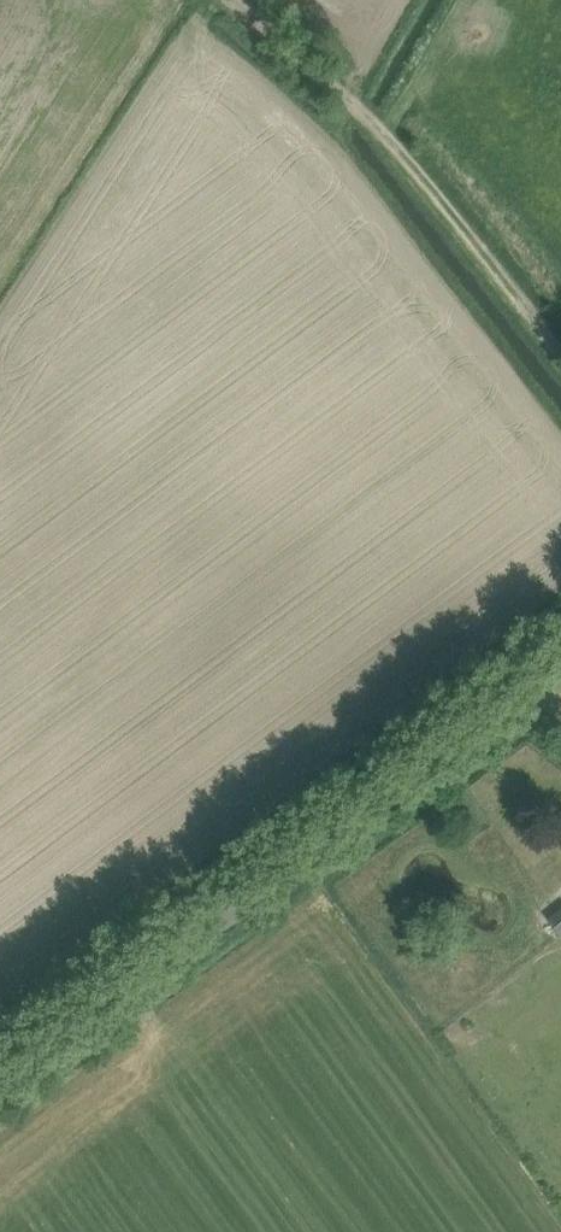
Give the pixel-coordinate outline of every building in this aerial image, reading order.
[(548,919),(560,934),(560,908),(548,919)]
